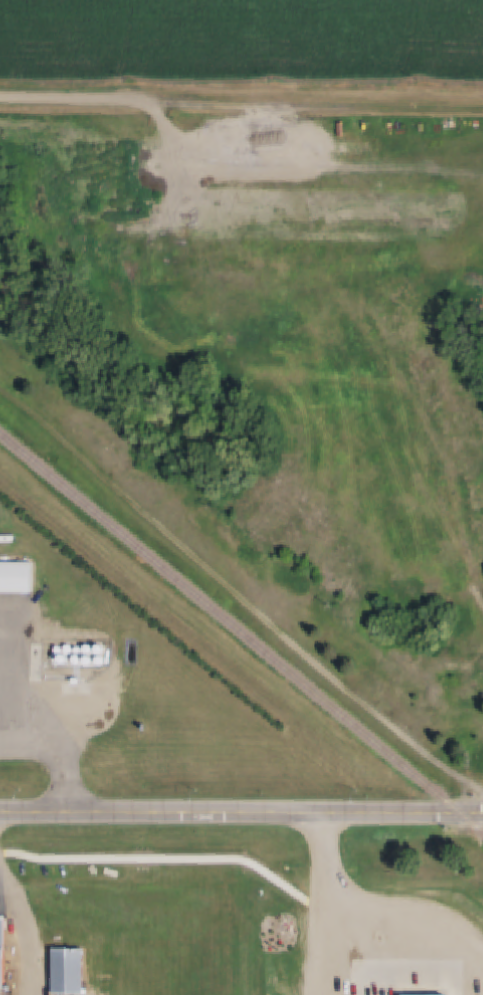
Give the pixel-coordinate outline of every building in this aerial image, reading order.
[(30,591),(0,591),(0,561),(31,562),(30,591)] [(73,645),(75,648),(73,651),(70,652),(67,651),(65,648),(67,645),(70,643),(73,645)] [(94,645),(95,649),(94,652),(91,653),(88,652),(86,648),(88,645),(91,644),(94,645)] [(107,645),(108,649),(107,652),(103,653),(100,652),(99,648),(100,645),(104,644),(107,645)] [(70,655),(71,658),(70,662),(67,663),(63,662),(62,658),(64,655),(67,654),(70,655)] [(83,655),(84,659),(83,662),(80,663),(76,662),(75,658),(77,655),(80,654),(83,655)] [(95,656),(96,659),(94,662),(91,663),(88,662),(87,659),(88,655),(91,654),(95,656)] [(107,656),(108,659),(107,662),(103,664),(100,662),(99,659),(100,656),(104,654),(107,656)] [(51,947),(83,948),(82,993),(50,992),(51,947)]
